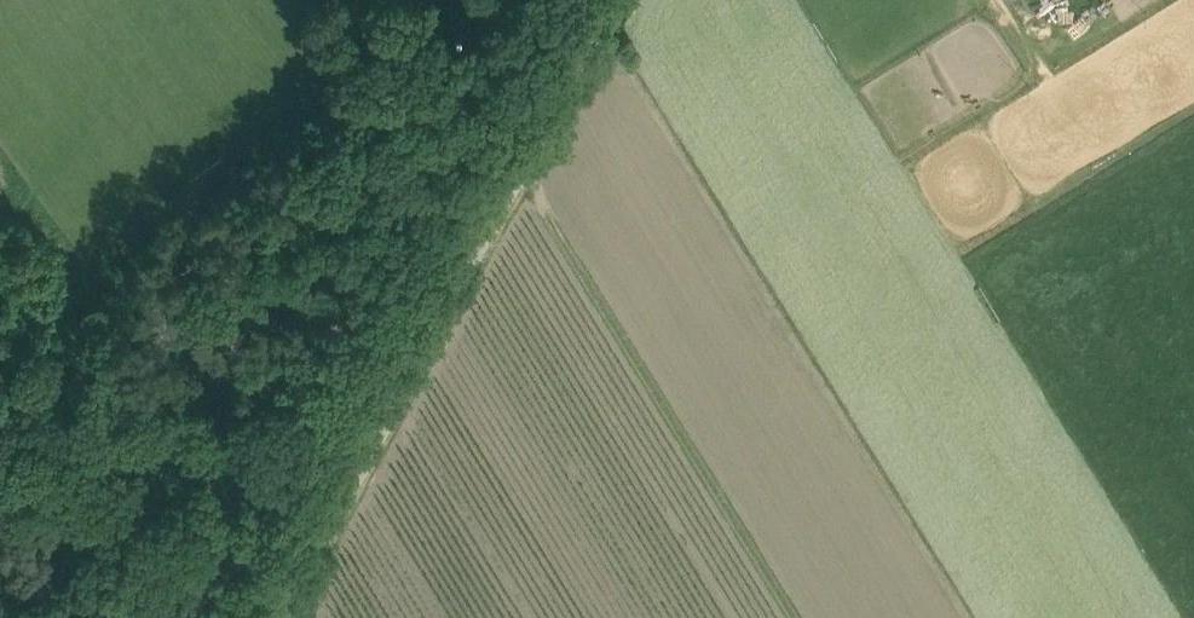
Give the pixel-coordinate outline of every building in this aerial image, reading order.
[(1083,11),(1096,4),(1093,0),(1077,0),(1083,11)]
